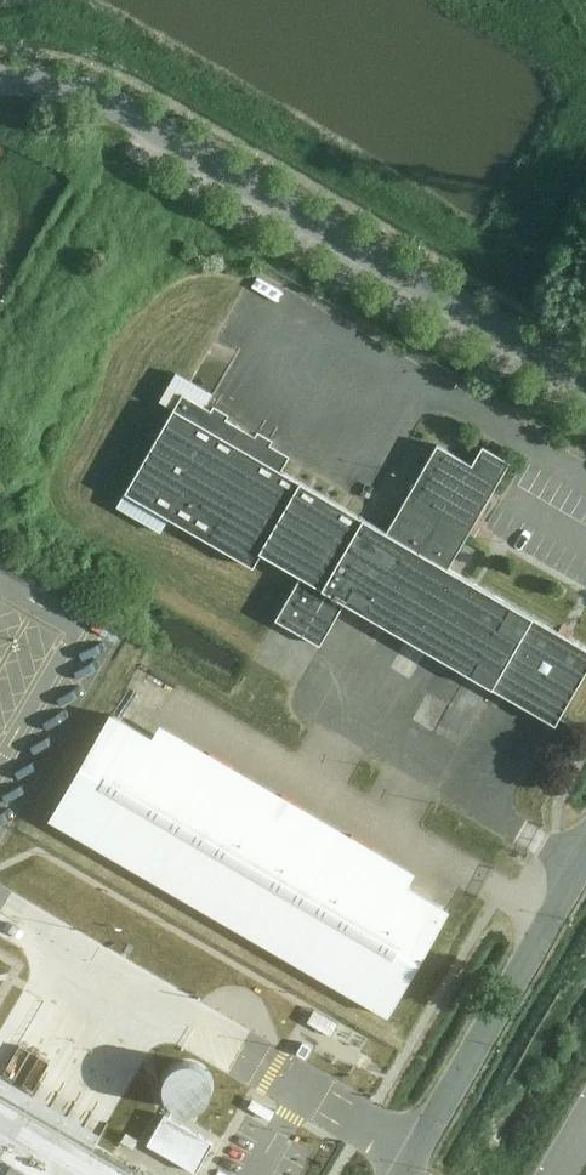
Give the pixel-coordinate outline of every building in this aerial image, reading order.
[(556,724),(585,673),(585,637),(450,558),(509,456),(479,438),(470,454),(434,433),(383,521),(279,461),(286,449),(195,396),(201,384),(172,367),(158,392),(170,399),(111,500),(156,526),(165,511),(253,562),(262,547),(297,567),(272,610),(320,637),(342,599),(556,724)] [(105,703),(44,809),(386,1007),(448,900),(406,876),(413,865),(154,715),(147,727),(105,703)] [(359,765),(368,745),(357,739),(348,760),(359,765)] [(185,1112),(208,1099),(212,1080),(200,1064),(180,1060),(164,1072),(163,1098),(173,1108),(185,1112)] [(0,1087),(0,1174),(153,1174),(0,1087)] [(212,1142),(164,1115),(148,1144),(196,1171),(212,1142)]
